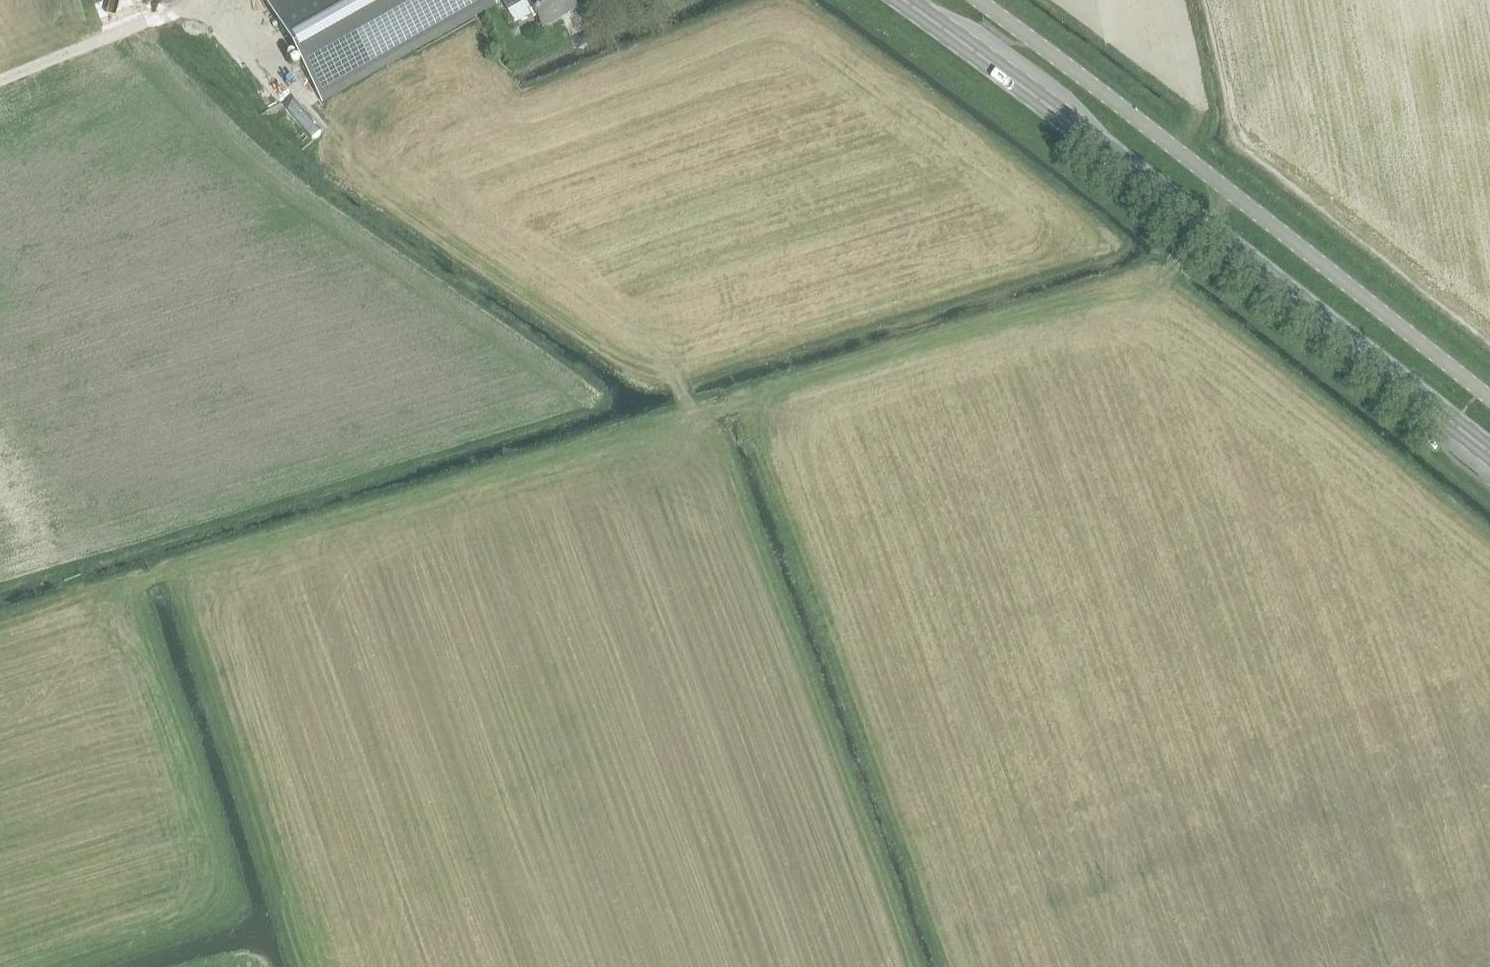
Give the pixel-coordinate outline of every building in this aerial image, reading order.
[(494,4),(492,0),(261,0),(318,103),(494,4)] [(508,14),(526,3),(541,30),(576,10),(571,0),(500,0),(508,14)]
